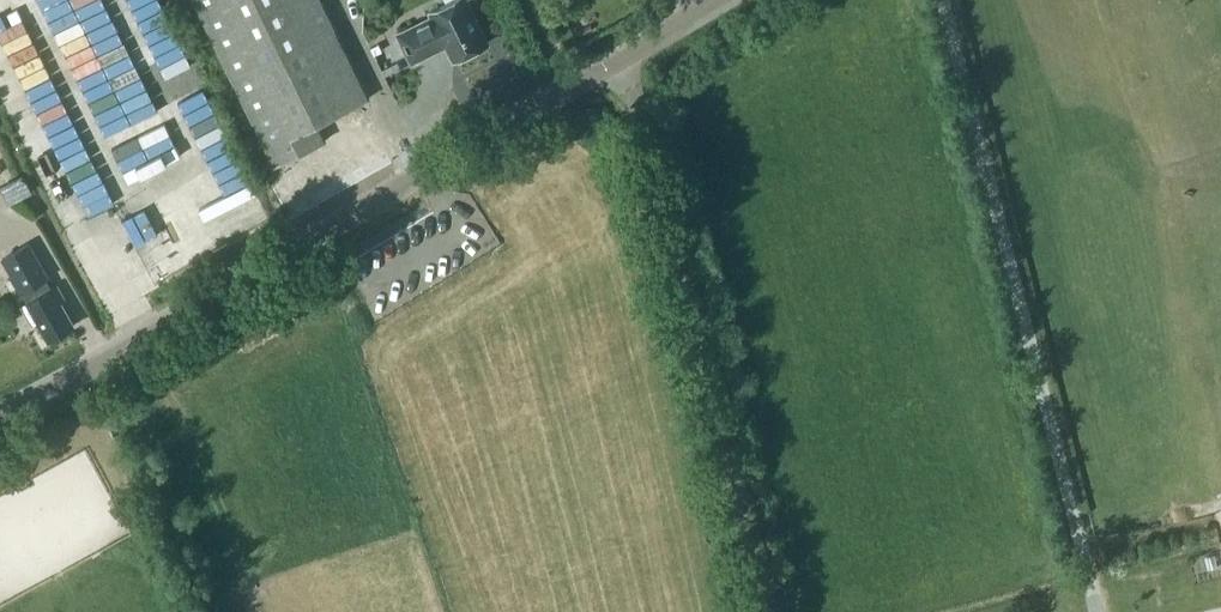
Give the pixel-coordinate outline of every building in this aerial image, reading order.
[(369,97),(322,0),(194,0),(274,164),(326,139),(318,122),(369,97)] [(488,41),(468,0),(452,0),(430,11),(432,15),(398,32),(412,60),(446,44),(453,58),(488,41)] [(11,113),(44,173),(72,158),(39,98),(11,113)] [(131,216),(121,222),(136,247),(145,241),(131,216)] [(3,257),(23,290),(27,288),(33,298),(23,304),(33,322),(37,319),(48,338),(74,323),(61,299),(65,297),(57,284),(52,287),(46,277),(50,275),(30,241),(3,257)]
